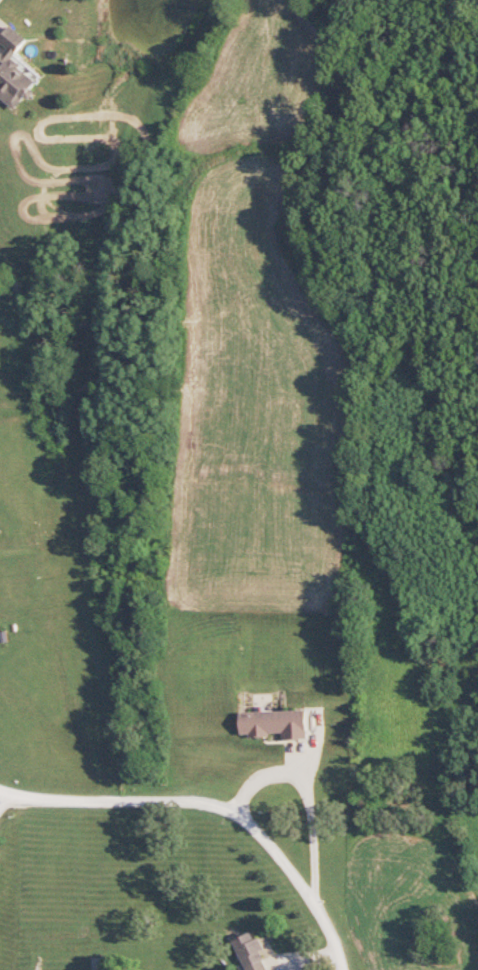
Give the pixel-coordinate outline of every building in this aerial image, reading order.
[(11,51),(24,36),(8,23),(0,33),(0,41),(6,46),(0,53),(0,97),(11,106),(38,74),(11,51)] [(279,738),(303,737),(302,708),(236,710),(236,734),(279,733),(279,738)] [(251,939),(247,931),(229,940),(244,969),(266,969),(256,949),(261,947),(255,936),(251,939)]
